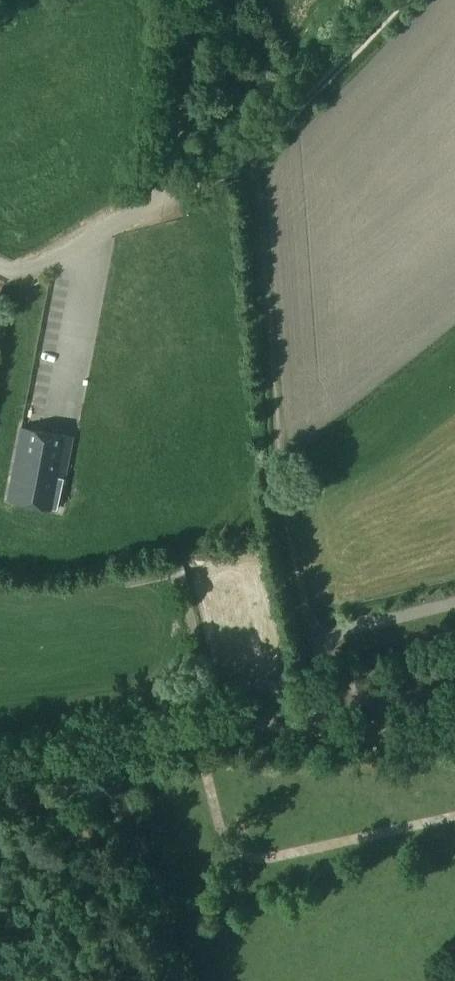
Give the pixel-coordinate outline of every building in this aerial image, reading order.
[(63,479),(64,479),(73,437),(22,427),(8,499),(58,509),(63,479)]
